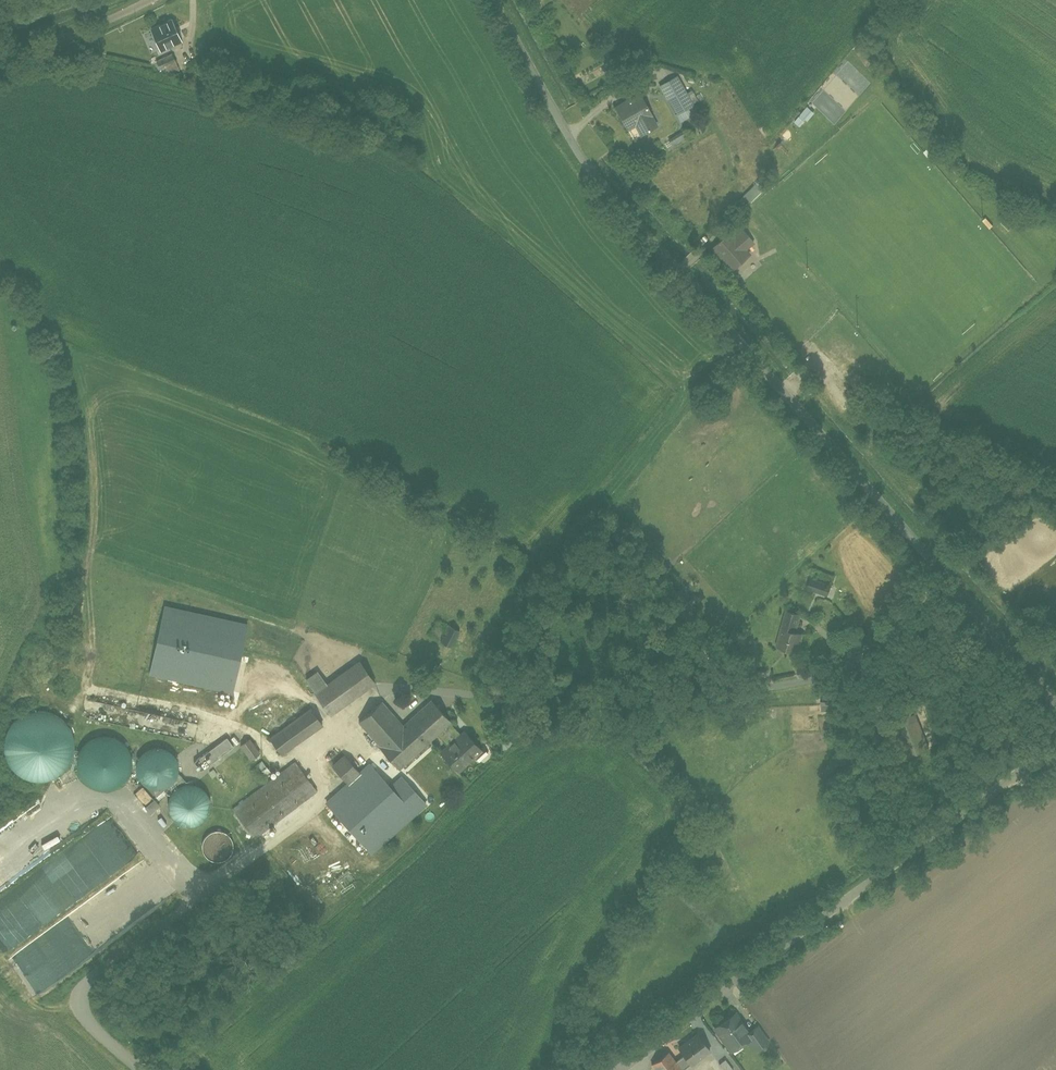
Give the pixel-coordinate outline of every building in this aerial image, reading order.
[(175,18),(150,29),(161,52),(185,42),(175,18)] [(677,75),(660,84),(676,112),(685,107),(693,102),(677,75)] [(643,94),(616,110),(628,130),(637,125),(642,134),(660,124),(643,94)] [(685,107),(676,112),(680,119),(689,114),(685,107)] [(682,129),(668,137),(672,144),(686,136),(682,129)] [(758,180),(741,197),(748,203),(765,187),(758,180)] [(728,232),(709,248),(733,275),(750,260),(743,253),(755,242),(747,232),(736,242),(728,232)] [(857,373),(850,380),(855,386),(863,379),(857,373)] [(831,584),(811,578),(808,588),(828,594),(831,584)] [(238,692),(254,622),(169,604),(154,674),(238,692)] [(781,625),(800,630),(804,614),(785,610),(781,625)] [(461,629),(450,625),(443,641),(455,646),(461,629)] [(800,630),(781,625),(777,646),(798,651),(802,630),(800,630)] [(310,679),(334,712),(380,681),(365,660),(331,683),(323,670),(310,679)] [(328,663),(321,669),(331,679),(337,673),(328,663)] [(386,745),(409,724),(388,700),(364,721),(386,745)] [(386,745),(383,746),(404,769),(456,722),(436,700),(409,724),(386,745)] [(316,707),(274,736),(286,753),(327,724),(316,707)] [(48,776),(47,712),(15,712),(16,776),(48,776)] [(47,713),(49,774),(74,774),(73,712),(47,713)] [(915,713),(895,721),(908,754),(928,747),(915,713)] [(470,731),(444,753),(463,774),(488,751),(470,731)] [(134,739),(90,735),(86,784),(130,788),(134,739)] [(505,750),(513,743),(505,735),(497,742),(505,750)] [(231,736),(198,758),(206,770),(239,747),(231,736)] [(254,738),(245,745),(255,759),(264,753),(254,738)] [(156,745),(144,781),(172,790),(185,754),(156,745)] [(349,754),(336,766),(353,784),(366,772),(349,754)] [(298,763),(236,808),(257,837),(319,792),(298,763)] [(410,775),(423,791),(437,780),(424,763),(410,775)] [(423,791),(399,812),(407,822),(446,790),(437,780),(423,791)] [(208,826),(214,789),(181,783),(174,820),(208,826)] [(146,805),(152,798),(142,789),(135,796),(146,805)] [(146,807),(152,814),(162,805),(156,798),(146,807)] [(390,801),(356,830),(373,850),(407,822),(399,812),(390,801)] [(231,832),(214,832),(213,858),(230,858),(231,832)] [(39,988),(53,988),(52,949),(20,950),(21,983),(39,983),(39,988)] [(746,1037),(731,1014),(714,1025),(734,1055),(749,1045),(755,1054),(767,1047),(756,1030),(746,1037)] [(702,1033),(681,1046),(693,1066),(714,1053),(702,1033)] [(674,1052),(656,1065),(660,1069),(687,1069),(674,1052)] [(729,1058),(723,1063),(728,1069),(739,1069),(729,1058)]
